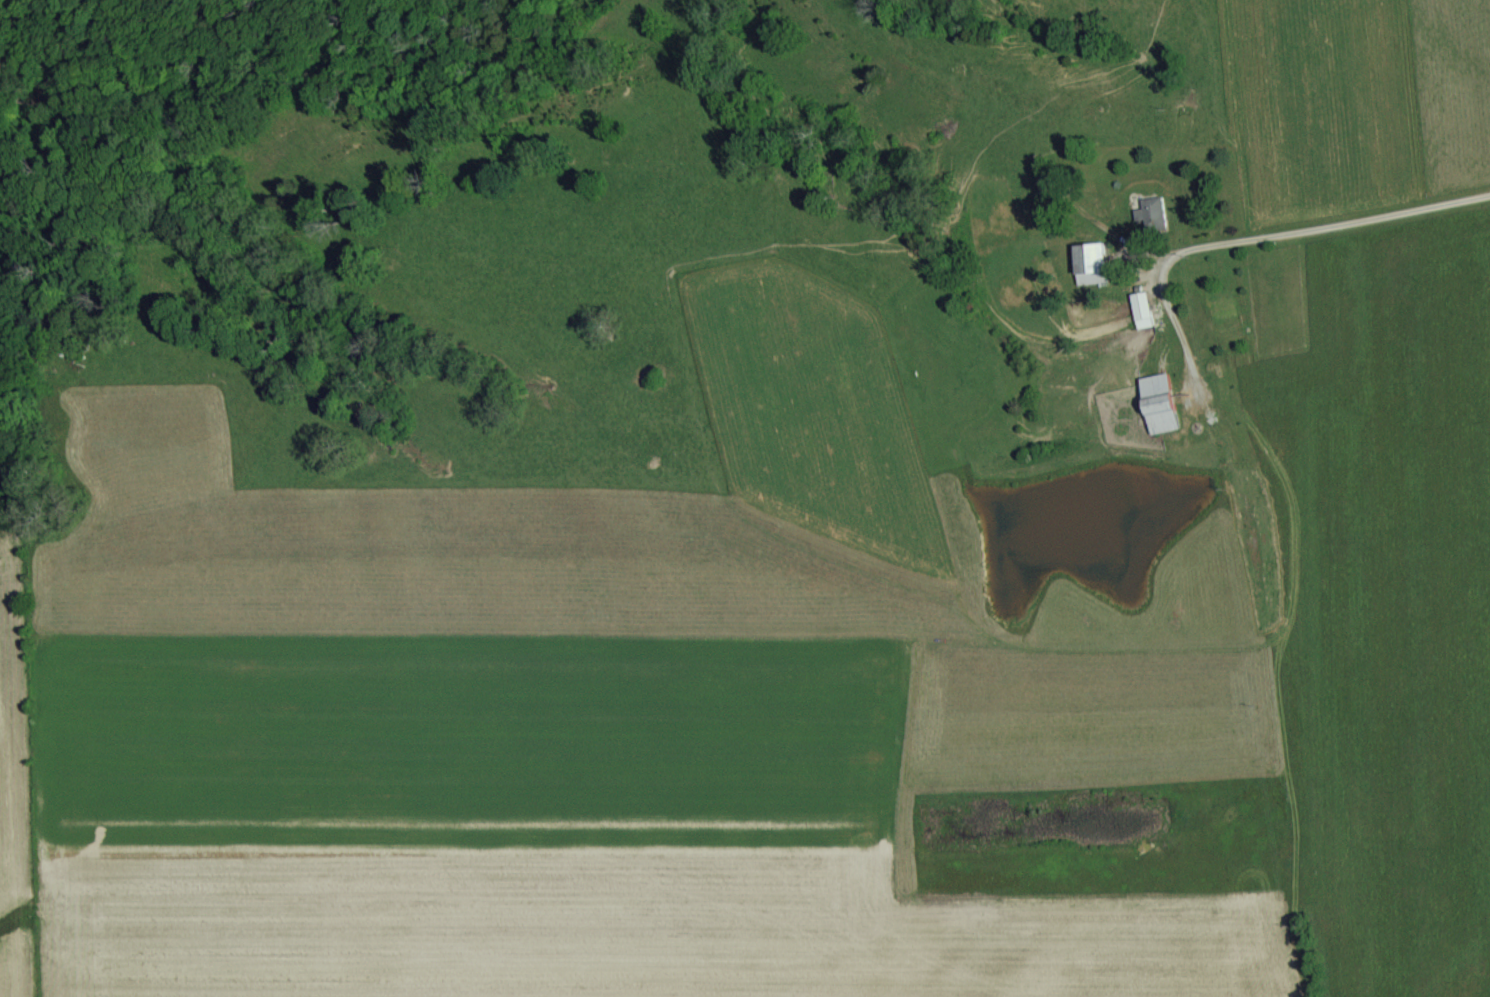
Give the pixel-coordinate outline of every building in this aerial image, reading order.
[(1132,222),(1143,222),(1143,233),(1163,232),(1161,199),(1139,200),(1139,211),(1132,211),(1132,222)] [(1071,247),(1073,286),(1103,285),(1101,246),(1071,247)] [(1133,331),(1150,329),(1146,293),(1129,295),(1133,331)] [(1136,380),(1146,436),(1176,431),(1166,375),(1136,380)]
